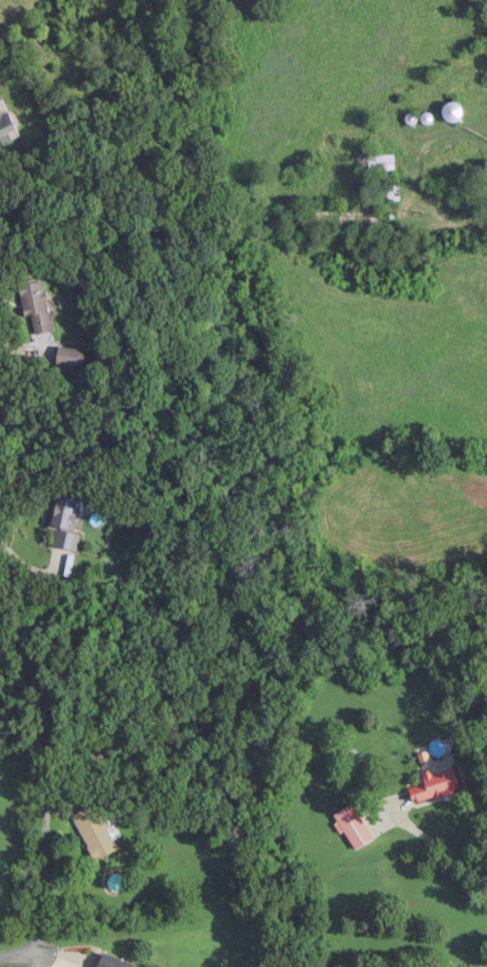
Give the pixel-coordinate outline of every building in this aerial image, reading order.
[(450,100),(439,113),(452,124),(463,110),(450,100)] [(0,108),(0,145),(12,139),(9,132),(17,128),(8,110),(2,113),(0,108)] [(366,171),(393,170),(392,154),(366,155),(366,171)] [(33,334),(51,331),(43,278),(18,282),(23,316),(31,315),(33,334)] [(56,364),(84,365),(84,347),(57,346),(56,364)] [(76,551),(80,533),(75,532),(82,500),(56,494),(49,528),(54,530),(51,545),(76,551)] [(423,783),(408,787),(411,802),(459,790),(453,767),(431,772),(431,769),(420,772),(423,783)] [(71,814),(93,861),(116,850),(94,803),(71,814)] [(373,839),(353,803),(331,815),(340,832),(344,831),(354,849),(373,839)] [(103,951),(97,966),(136,966),(137,964),(103,951)]
